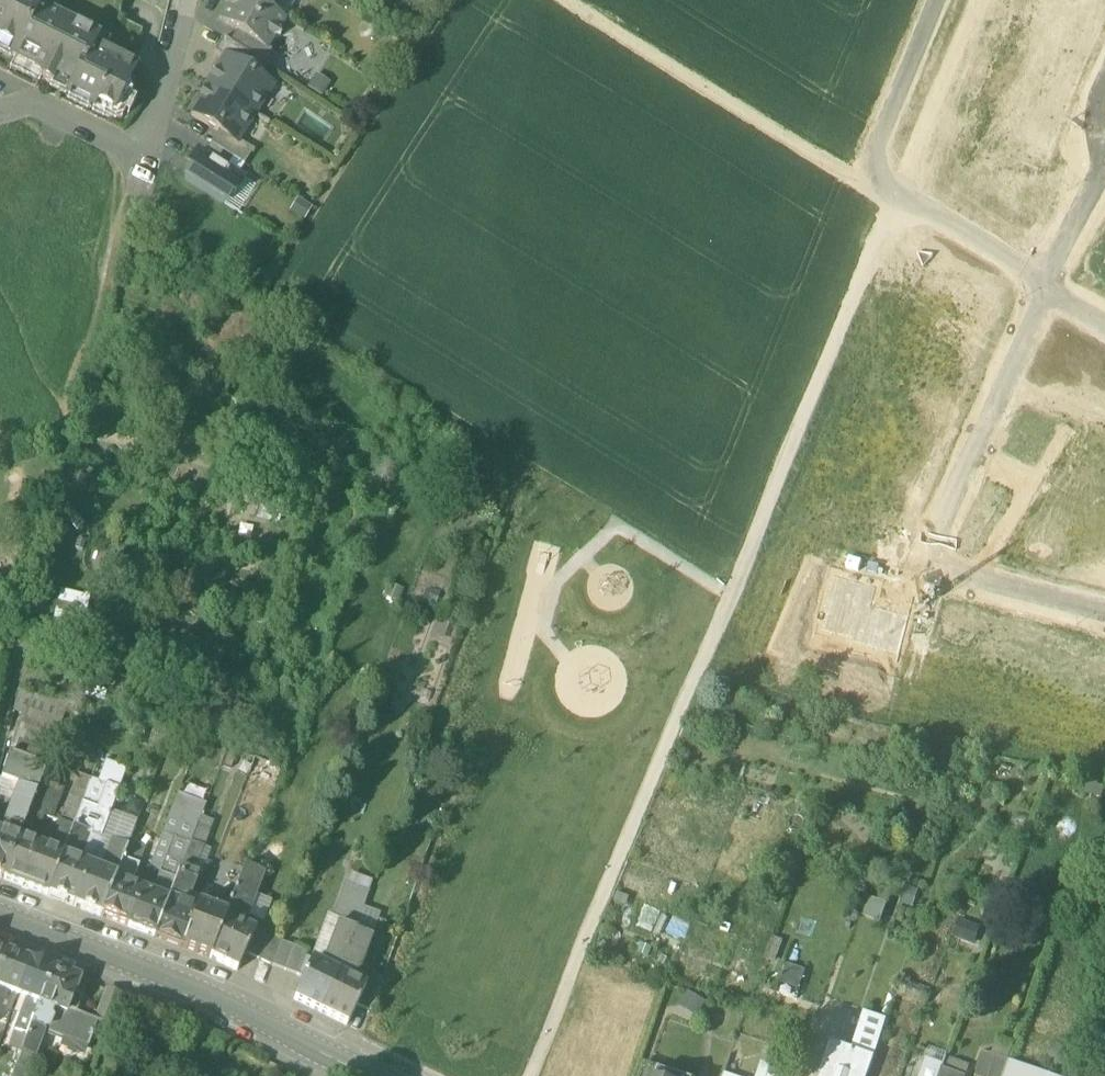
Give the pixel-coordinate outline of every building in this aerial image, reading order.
[(15,50),(11,58),(42,74),(39,80),(51,86),(54,80),(70,88),(67,94),(112,116),(119,102),(130,99),(126,88),(135,69),(125,64),(102,52),(106,45),(96,41),(98,38),(48,13),(52,6),(42,1),(43,0),(0,0),(0,43),(15,50)] [(253,0),(225,0),(227,7),(219,20),(237,31),(267,50),(268,49),(274,39),(280,38),(278,32),(286,20),(270,10),(253,0)] [(270,10),(276,0),(253,0),(270,10)] [(267,50),(237,31),(230,42),(250,55),(264,64),(272,51),(268,49),(267,50)] [(230,42),(223,38),(214,53),(225,60),(226,58),(242,68),(250,55),(230,42)] [(242,68),(226,58),(225,60),(217,73),(215,72),(207,85),(253,114),(271,86),(242,68)] [(253,114),(207,85),(199,98),(200,99),(191,114),(219,131),(236,142),(237,140),(253,114)] [(236,142),(219,131),(211,145),(233,159),(244,165),(253,151),(237,140),(236,142)] [(233,159),(211,145),(204,155),(226,169),(233,159)] [(204,155),(198,152),(188,169),(190,171),(185,180),(223,204),(229,195),(232,197),(242,180),(226,169),(204,155)] [(223,332),(209,325),(201,339),(215,346),(223,332)] [(139,589),(121,583),(118,593),(136,598),(139,589)] [(89,600),(63,592),(58,608),(85,616),(89,600)] [(85,616),(58,608),(53,626),(83,635),(89,617),(85,616)] [(83,635),(53,626),(48,643),(81,653),(86,636),(83,635)] [(69,706),(19,691),(15,712),(60,730),(69,706)] [(55,744),(17,730),(9,755),(45,768),(53,748),(55,744)] [(65,738),(58,736),(55,744),(53,748),(61,751),(65,738)] [(45,768),(9,755),(1,780),(12,784),(18,786),(36,793),(41,782),(45,768)] [(125,772),(107,764),(99,783),(118,790),(125,772)] [(78,774),(59,823),(73,828),(91,780),(78,774)] [(99,783),(91,780),(73,828),(88,833),(88,835),(101,839),(101,838),(119,791),(118,790),(99,783)] [(61,789),(41,782),(36,793),(29,811),(44,816),(43,818),(50,821),(61,789)] [(12,784),(7,797),(13,799),(18,786),(12,784)] [(0,833),(18,840),(29,811),(36,793),(18,786),(13,799),(0,833)] [(205,806),(178,795),(162,836),(172,840),(172,839),(190,845),(197,825),(205,806)] [(44,816),(29,811),(18,840),(29,844),(36,838),(43,818),(44,816)] [(59,822),(50,846),(50,853),(62,857),(73,828),(59,823),(59,822)] [(190,845),(186,856),(198,860),(210,830),(197,825),(190,845)] [(73,828),(62,857),(73,861),(80,854),(88,835),(88,833),(73,828)] [(4,879),(18,840),(0,833),(0,878),(4,879)] [(101,839),(88,835),(80,854),(73,861),(84,865),(87,858),(92,860),(92,859),(97,861),(105,840),(101,838),(101,839)] [(172,840),(162,836),(149,870),(159,874),(172,840)] [(159,874),(153,889),(155,892),(154,895),(141,891),(127,927),(155,937),(178,875),(186,856),(190,845),(172,839),(172,840),(159,874)] [(29,844),(18,840),(4,879),(47,896),(62,857),(50,853),(29,844)] [(112,843),(104,864),(105,873),(115,878),(126,850),(126,849),(112,843)] [(144,850),(128,844),(126,849),(126,850),(142,856),(144,850)] [(142,856),(126,850),(115,878),(101,917),(127,927),(141,891),(129,886),(130,882),(132,881),(142,856)] [(198,860),(186,856),(178,875),(195,882),(197,877),(192,875),(198,860)] [(73,861),(62,857),(47,896),(74,906),(89,867),(84,865),(73,861)] [(94,869),(89,867),(74,906),(101,917),(115,878),(105,873),(94,869)] [(226,915),(225,920),(236,925),(239,917),(242,918),(245,917),(262,874),(244,868),(231,902),(226,915)] [(178,875),(155,937),(182,948),(196,910),(186,906),(195,882),(178,875)] [(372,882),(357,877),(354,886),(368,892),(372,882)] [(354,886),(346,884),(334,917),(340,919),(346,921),(344,927),(354,931),(368,892),(354,886)] [(231,902),(224,900),(219,912),(226,915),(231,902)] [(872,900),(870,917),(887,919),(889,902),(872,900)] [(219,912),(198,905),(196,910),(182,948),(210,958),(225,920),(226,915),(219,912)] [(328,970),(311,962),(293,999),(320,1013),(342,967),(354,932),(354,931),(344,927),(346,921),(340,919),(326,958),(333,961),(328,970)] [(236,925),(225,920),(210,958),(237,972),(245,954),(254,934),(253,934),(236,925)] [(282,941),(256,928),(253,934),(254,934),(245,954),(272,967),(281,943),(282,941)] [(354,932),(342,967),(320,1013),(347,1026),(357,1006),(365,988),(364,987),(367,981),(379,987),(382,980),(360,970),(371,939),(354,932)] [(306,952),(281,943),(272,966),(297,976),(306,952)] [(0,950),(0,974),(8,953),(0,950)] [(8,953),(0,974),(0,989),(7,992),(18,996),(31,961),(8,953)] [(53,970),(31,961),(18,996),(30,1001),(41,1004),(53,970)] [(80,980),(53,970),(41,1004),(56,1010),(61,1012),(67,1014),(74,994),(80,980)] [(379,987),(367,981),(364,987),(365,988),(357,1006),(370,1013),(379,987)] [(122,995),(107,990),(97,1018),(111,1023),(122,995)] [(98,1022),(75,1014),(82,996),(74,994),(67,1014),(65,1020),(58,1018),(61,1012),(56,1010),(51,1011),(49,1018),(53,1021),(50,1029),(45,1030),(88,1047),(98,1022)] [(30,1001),(26,1002),(21,1016),(34,1021),(41,1004),(30,1001)] [(56,1010),(41,1004),(34,1021),(30,1033),(22,1054),(34,1059),(44,1030),(45,1030),(50,1029),(53,1021),(49,1018),(51,1011),(56,1010)] [(0,1008),(0,1022),(7,1025),(11,1012),(2,1009),(0,1008)] [(866,1010),(858,1046),(882,1051),(890,1016),(866,1010)] [(21,1016),(11,1012),(7,1025),(30,1033),(34,1021),(21,1016)] [(67,1014),(61,1012),(58,1018),(65,1020),(67,1014)] [(874,1058),(831,1043),(825,1059),(855,1070),(869,1074),(874,1058)] [(984,1053),(976,1075),(1003,1075),(1008,1061),(984,1053)] [(22,1054),(15,1074),(21,1075),(27,1075),(34,1059),(22,1054)] [(947,1067),(970,1073),(972,1064),(949,1058),(947,1067)] [(825,1059),(819,1075),(853,1075),(855,1070),(825,1059)] [(1008,1061),(1003,1075),(1052,1075),(1008,1061)] [(922,1075),(940,1075),(942,1070),(942,1069),(927,1063),(922,1075)]
